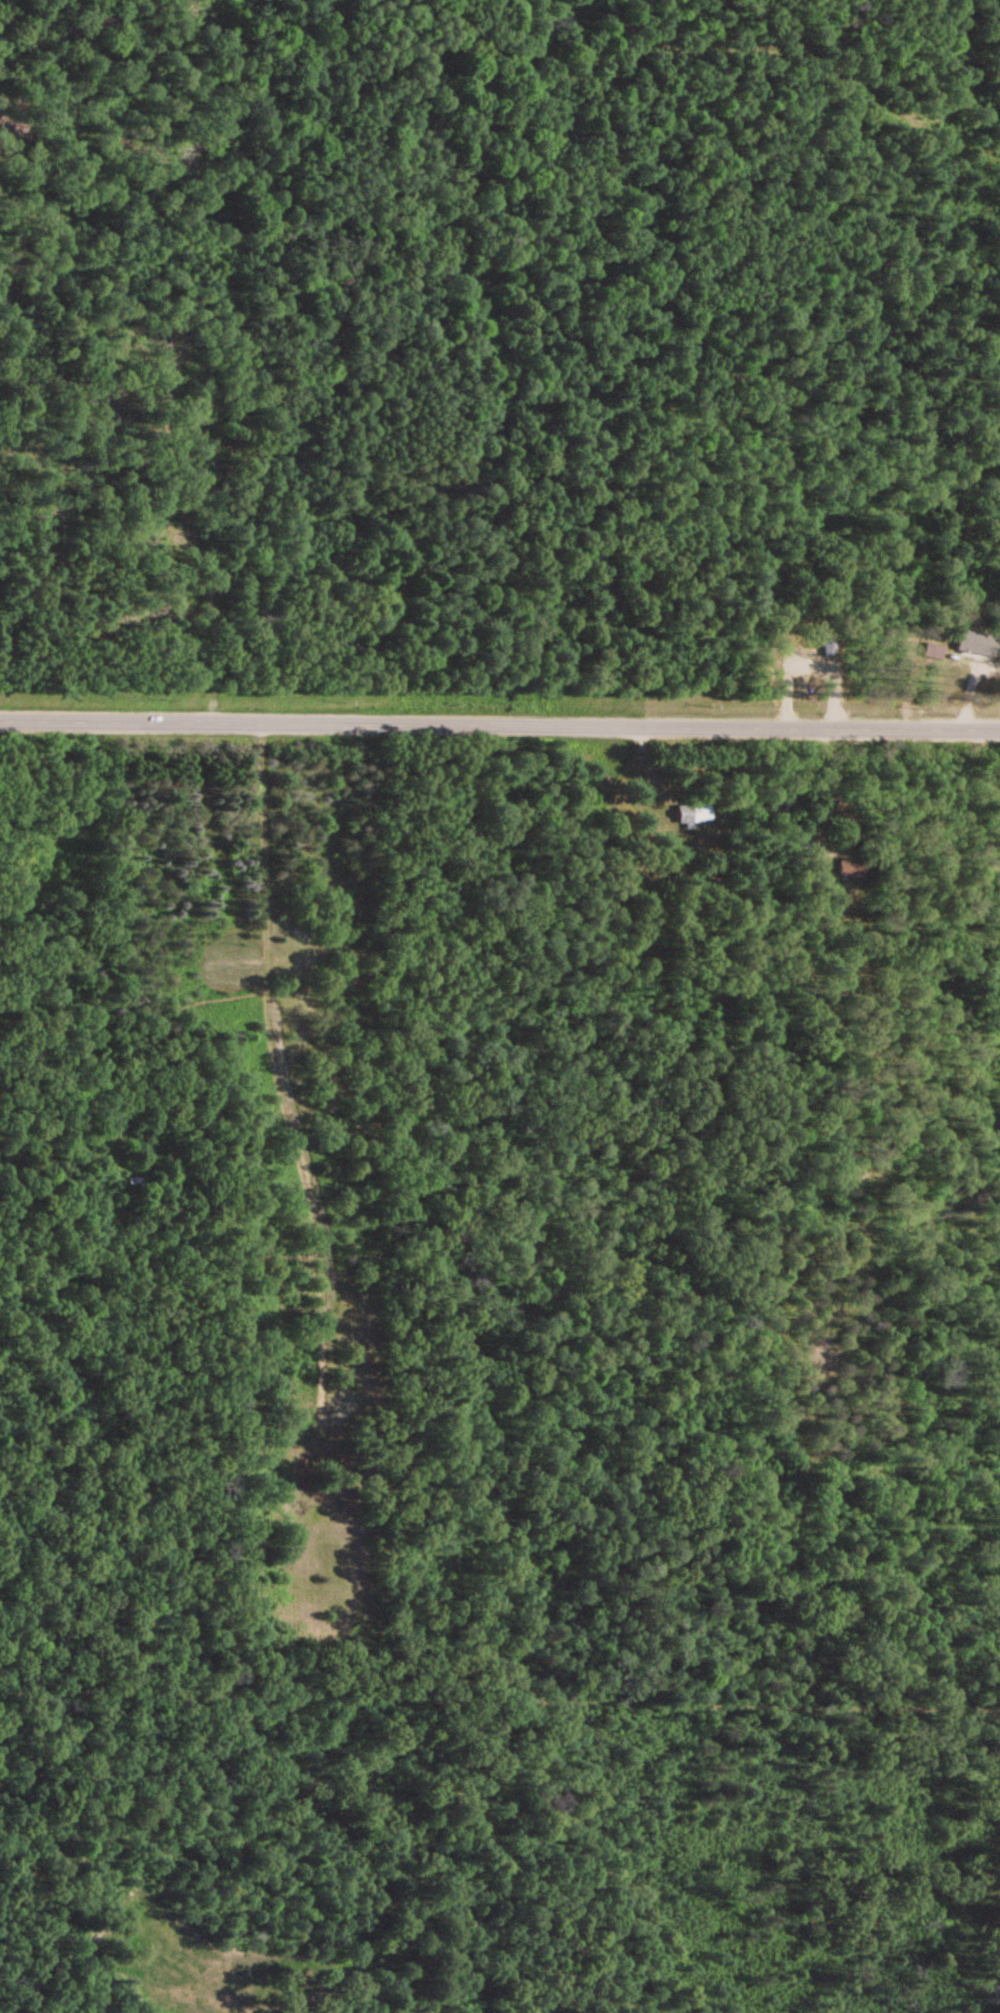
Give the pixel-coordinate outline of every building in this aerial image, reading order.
[(987,654),(991,629),(960,624),(956,648),(987,654)] [(677,802),(677,822),(711,821),(710,801),(677,802)] [(810,840),(806,835),(800,840),(804,845),(810,840)] [(838,875),(865,875),(865,859),(838,859),(838,875)]
